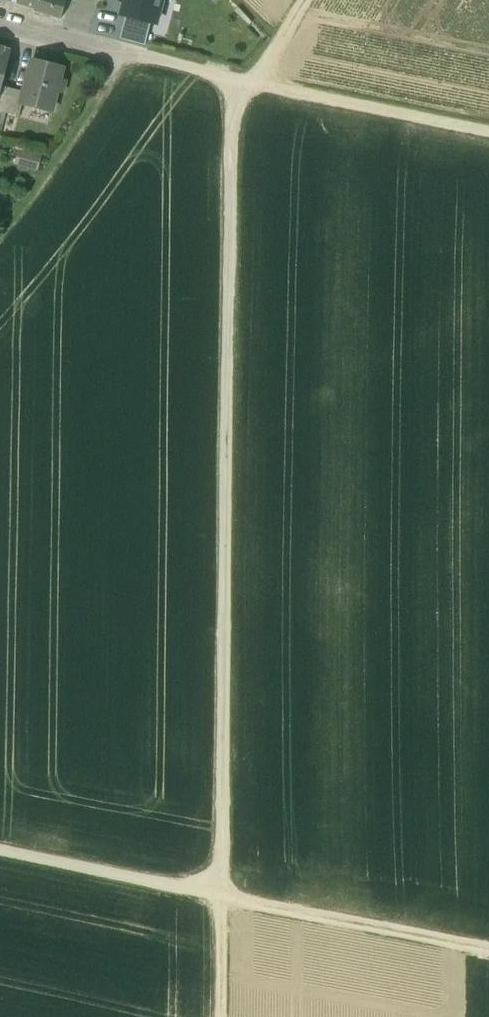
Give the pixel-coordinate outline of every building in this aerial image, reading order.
[(7,0),(35,8),(35,9),(38,0),(7,0)] [(62,0),(38,0),(35,9),(35,8),(34,10),(59,18),(64,1),(62,0)] [(120,1),(124,2),(121,14),(126,15),(151,22),(156,23),(162,0),(120,0),(120,1)] [(151,22),(126,15),(120,38),(146,45),(151,22)] [(0,48),(0,84),(8,52),(2,50),(3,48),(0,48)] [(47,67),(32,63),(24,93),(22,103),(50,110),(60,69),(47,65),(47,67)] [(6,112),(12,90),(0,87),(0,111),(6,112)] [(24,93),(12,90),(6,112),(18,115),(22,103),(24,93)]
